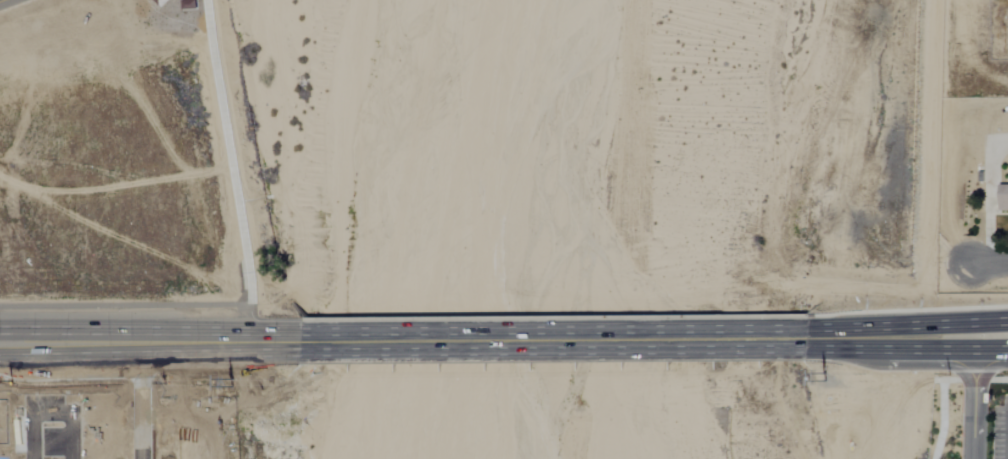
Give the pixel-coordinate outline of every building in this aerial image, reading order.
[(182,11),(197,10),(197,0),(181,1),(182,11)] [(1007,212),(1007,186),(1000,186),(1000,211),(1007,212)]
